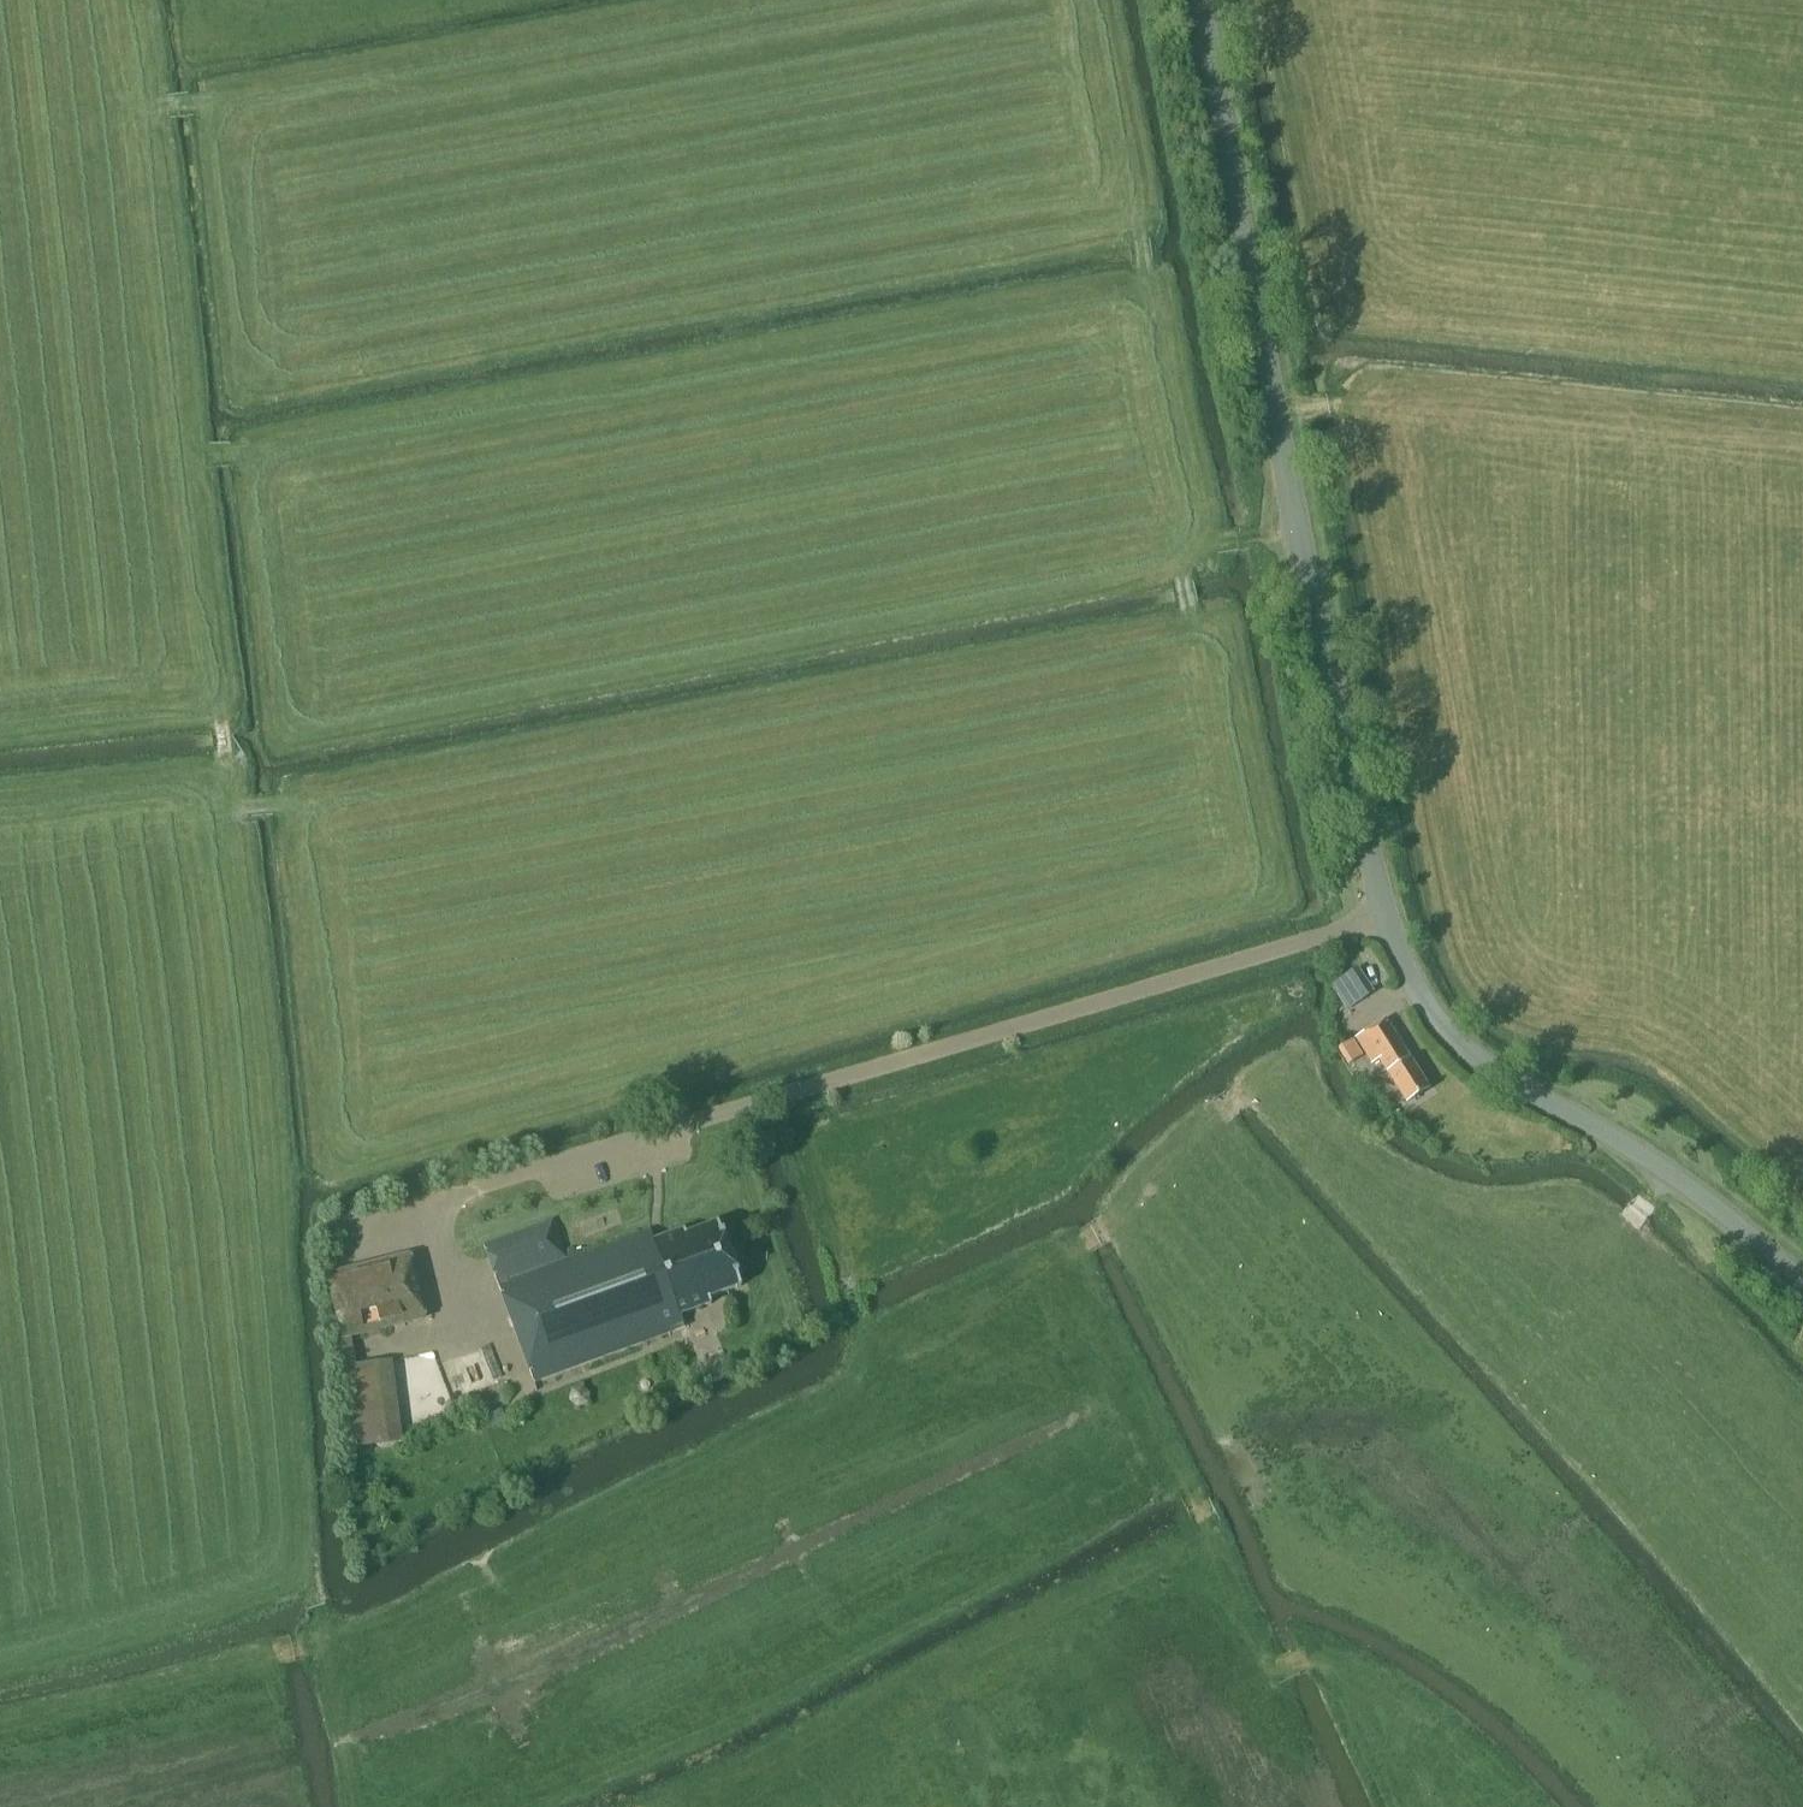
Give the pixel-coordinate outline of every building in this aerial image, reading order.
[(1354,999),(1375,989),(1362,963),(1342,972),(1354,999)] [(1384,1072),(1404,1104),(1428,1089),(1409,1060),(1384,1021),(1362,1034),(1384,1072)] [(1626,1210),(1642,1223),(1660,1203),(1643,1189),(1626,1210)] [(533,1383),(535,1383),(683,1326),(678,1313),(708,1302),(706,1299),(736,1288),(714,1227),(685,1239),(682,1223),(651,1237),(648,1230),(563,1262),(549,1222),(480,1245),(533,1383)] [(343,1340),(352,1338),(422,1319),(406,1260),(327,1282),(342,1340),(343,1340)] [(343,1340),(357,1447),(403,1441),(393,1361),(355,1365),(352,1338),(343,1340)]
